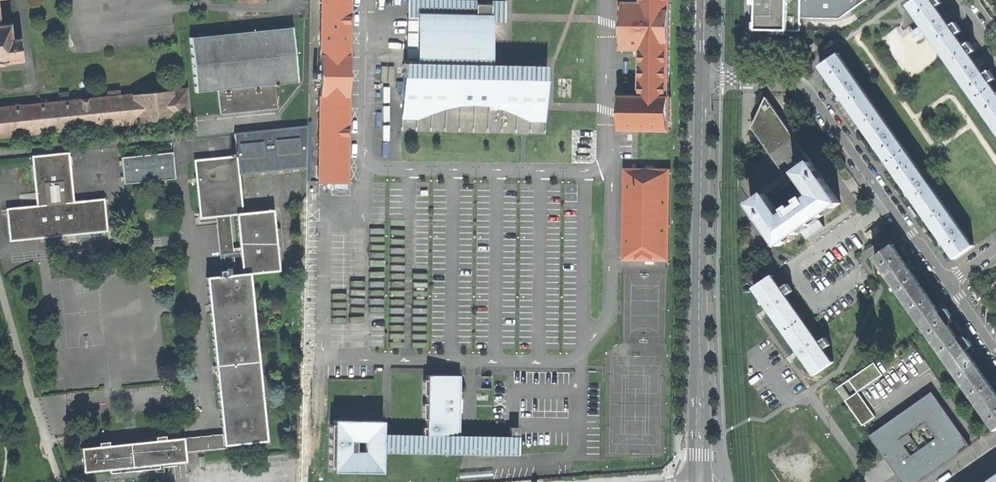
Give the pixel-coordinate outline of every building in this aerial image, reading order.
[(348,183),(350,0),(322,0),(319,182),(348,183)] [(671,130),(671,96),(669,96),(671,0),(642,0),(642,3),(622,2),(621,49),(641,50),(640,96),(622,95),(622,106),(619,108),(618,112),(619,114),(621,117),(621,129),(671,130)] [(800,29),(800,17),(801,0),(756,0),(756,28),(800,29)] [(800,17),(840,17),(864,0),(801,0),(800,17)] [(910,7),(943,53),(959,42),(955,37),(961,33),(955,24),(949,29),(944,22),(946,21),(943,17),(941,14),(939,15),(935,9),(941,5),(938,0),(931,0),(929,1),(929,0),(917,0),(908,7),(908,8),(910,7)] [(408,65),(404,65),(403,124),(420,124),(434,116),(446,113),(464,108),(476,108),(489,109),(504,113),(518,119),(532,126),(547,126),(548,68),(490,67),(491,35),(505,36),(505,2),(491,2),(491,5),(476,5),(476,2),(409,1),(408,65)] [(20,59),(18,37),(10,38),(9,23),(0,24),(0,64),(3,63),(3,61),(20,59)] [(219,116),(278,108),(275,82),(298,79),(291,28),(186,41),(193,92),(215,89),(219,116)] [(963,48),(959,42),(943,53),(976,101),(992,90),(989,85),(995,81),(989,72),(983,76),(978,69),(980,68),(977,65),(976,63),(974,64),(969,57),(975,53),(969,44),(963,48)] [(839,92),(855,115),(871,103),(838,57),(839,56),(839,55),(820,68),(821,69),(822,68),(839,92)] [(189,117),(185,88),(119,95),(118,91),(107,91),(108,97),(0,108),(0,136),(189,117)] [(992,90),(976,101),(995,129),(995,95),(992,90)] [(781,167),(787,174),(791,171),(796,179),(799,177),(796,174),(812,163),(768,98),(754,128),(781,167)] [(872,139),(889,162),(905,151),(871,103),(855,115),(872,139)] [(235,133),(237,152),(239,174),(307,166),(308,126),(235,133)] [(125,183),(176,178),(173,151),(165,152),(164,146),(155,147),(156,153),(123,157),(125,183)] [(74,201),(69,151),(33,156),(37,205),(7,208),(11,240),(108,230),(105,197),(74,201)] [(907,188),(922,210),(938,199),(905,151),(889,162),(907,188)] [(217,216),(238,214),(244,213),(239,174),(237,152),(232,152),(233,156),(196,160),(201,217),(217,216)] [(751,205),(780,247),(812,224),(841,204),(812,163),(796,174),(799,177),(796,179),(768,199),(766,195),(751,205)] [(624,259),(669,260),(670,170),(626,170),(624,259)] [(763,190),(766,195),(768,199),(796,179),(791,171),(787,174),(763,190)] [(954,258),(954,259),(973,246),(972,245),(971,246),(938,199),(922,210),(940,235),(955,257),(954,258)] [(238,214),(243,273),(250,272),(280,269),(274,210),(244,213),(238,214)] [(217,216),(223,270),(225,269),(226,275),(243,273),(238,214),(217,216)] [(876,259),(906,300),(922,288),(910,271),(911,269),(909,266),(907,262),(905,264),(893,247),(894,246),(893,245),(874,259),(875,260),(876,259)] [(207,277),(223,435),(224,444),(266,440),(250,272),(243,273),(226,275),(225,269),(223,270),(220,270),(221,276),(207,277)] [(771,312),(784,331),(802,320),(784,295),(790,291),(785,285),(780,289),(772,278),(773,277),(772,276),(753,289),(754,290),(755,289),(771,312)] [(906,300),(936,343),(952,331),(940,313),(942,312),(939,308),(937,305),(935,306),(922,288),(906,300)] [(814,374),(814,375),(833,362),(832,361),(831,362),(822,349),(828,345),(823,339),(818,342),(802,320),(784,331),(799,352),(814,373),(814,374)] [(936,343),(966,386),(983,374),(970,355),(972,354),(969,350),(967,347),(965,348),(952,331),(936,343)] [(471,453),(520,454),(520,427),(510,427),(510,435),(471,435),(462,435),(463,374),(427,374),(427,379),(423,379),(423,394),(426,394),(426,402),(423,402),(423,418),(426,418),(426,426),(422,426),(422,434),(386,434),(387,420),(334,419),(334,424),(331,424),(330,466),(334,466),(334,471),(385,472),(386,451),(471,453)] [(995,391),(983,374),(966,386),(995,427),(995,391)] [(842,399),(855,390),(848,380),(834,389),(842,399)] [(971,447),(933,393),(871,436),(903,481),(920,481),(926,478),(928,481),(943,471),(959,460),(956,457),(971,447)] [(184,439),(184,437),(165,439),(165,435),(156,436),(156,440),(109,445),(109,441),(99,441),(100,446),(82,448),(85,471),(111,468),(111,472),(126,471),(156,467),(155,463),(164,462),(186,460),(185,449),(184,439)] [(223,435),(184,439),(185,449),(224,445),(224,444),(223,435)] [(197,462),(197,450),(187,451),(187,462),(197,462)]
